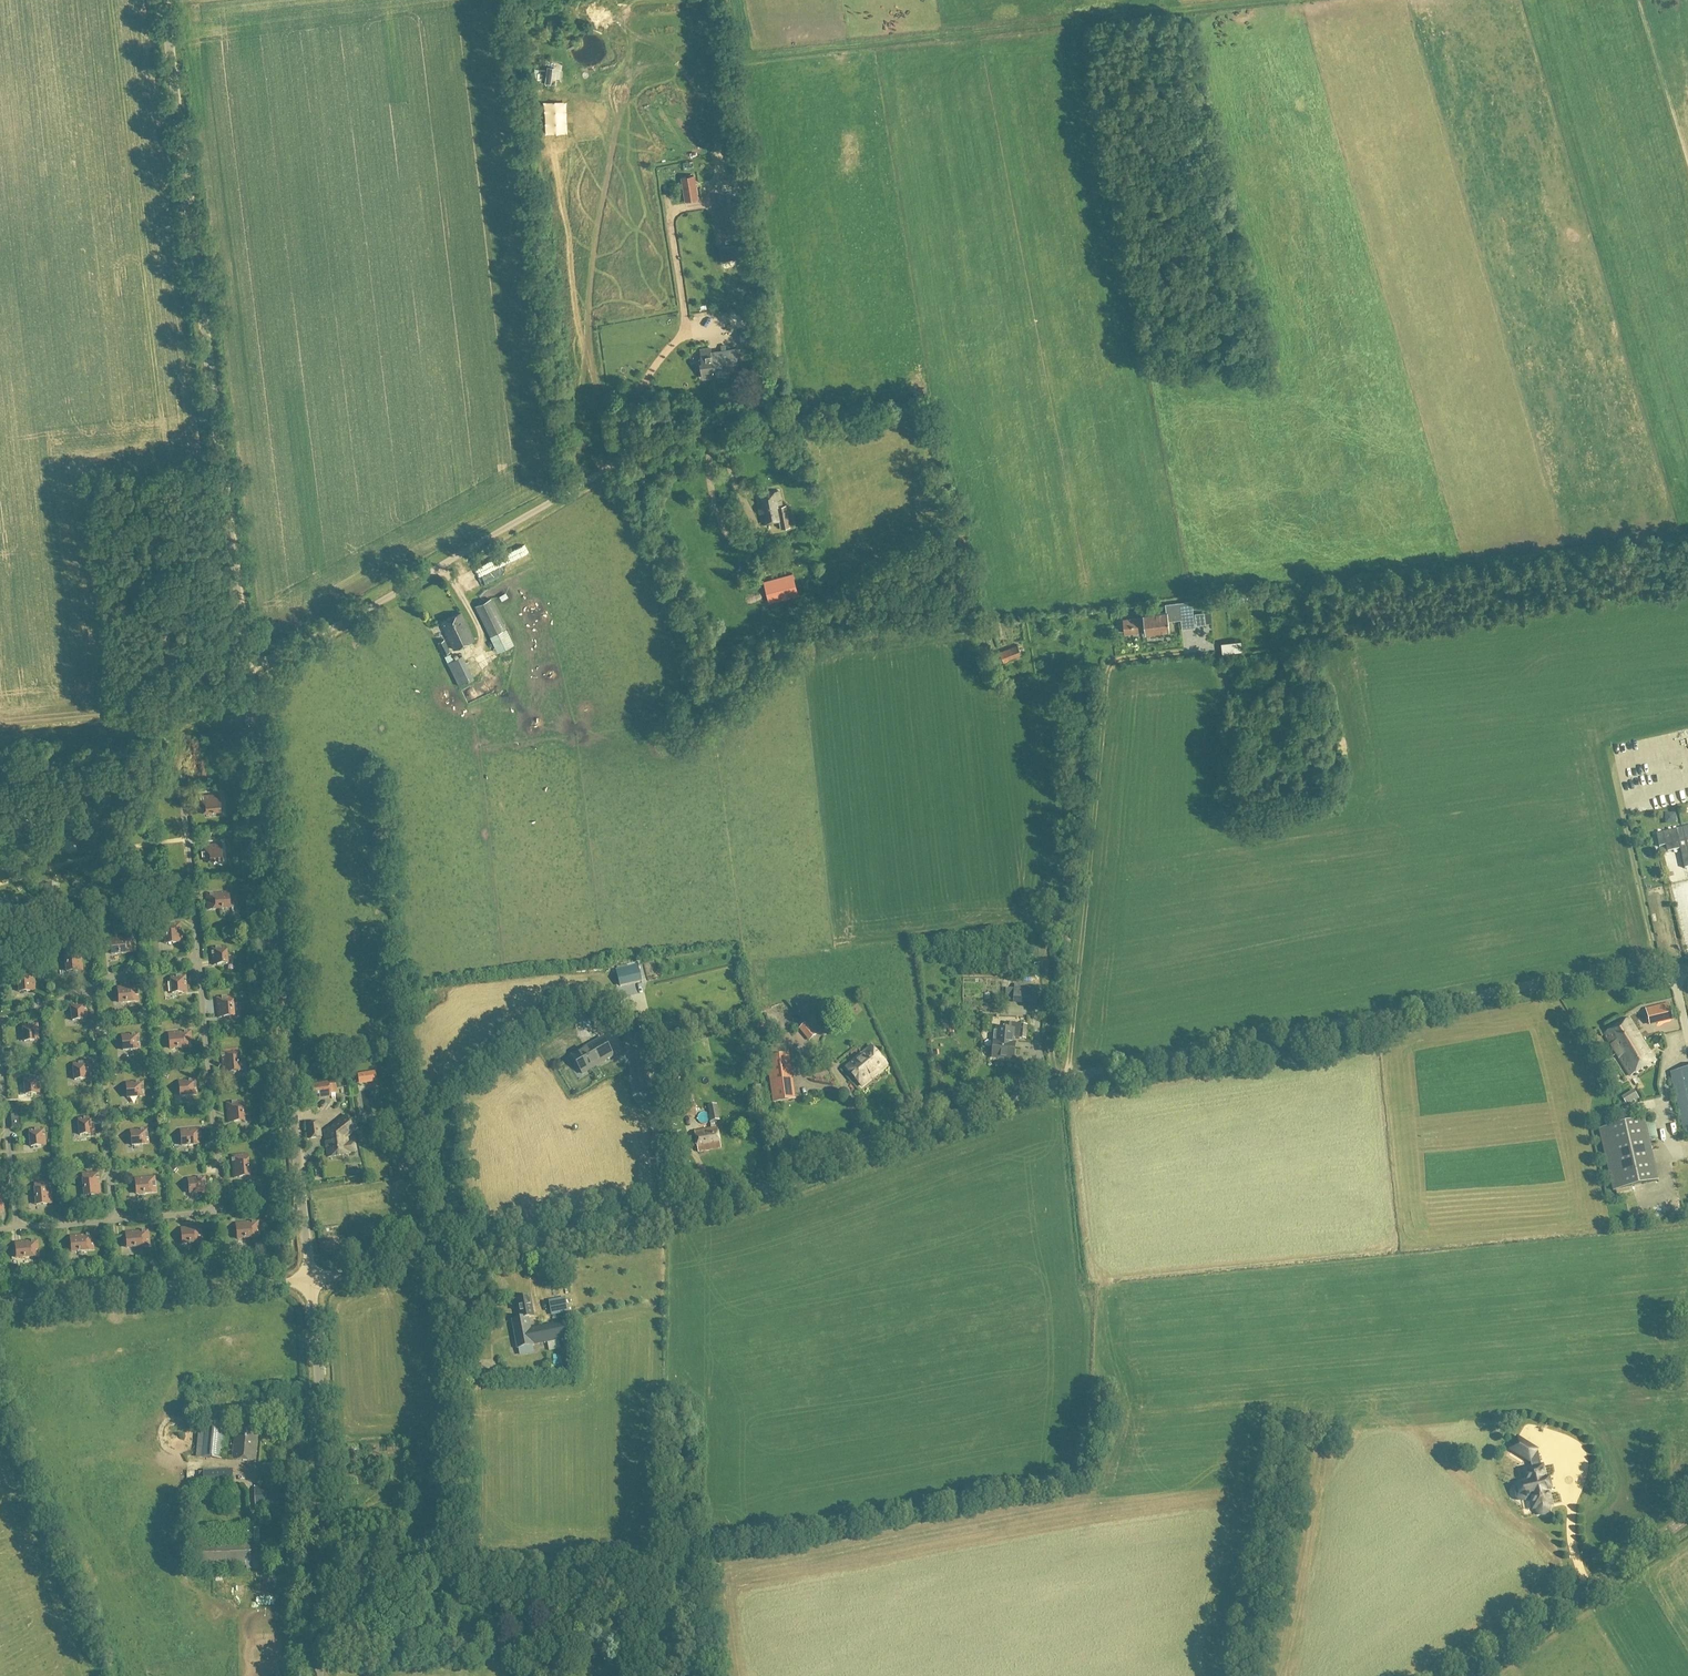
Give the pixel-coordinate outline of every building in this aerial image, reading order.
[(699,200),(695,175),(681,178),(685,202),(699,200)] [(743,229),(739,198),(719,201),(721,214),(723,214),(726,231),(743,229)] [(747,257),(746,243),(739,245),(741,258),(747,257)] [(741,258),(739,245),(719,247),(721,260),(741,258)] [(759,328),(740,331),(742,346),(761,343),(759,328)] [(700,363),(703,378),(715,375),(714,369),(729,366),(729,369),(738,367),(735,348),(725,349),(725,345),(720,346),(721,350),(711,352),(710,348),(700,349),(702,363),(700,363)] [(749,376),(731,382),(738,398),(755,392),(749,376)] [(791,525),(786,505),(782,506),(779,490),(757,494),(763,523),(779,520),(781,527),(791,525)] [(488,557),(474,565),(482,579),(496,571),(488,557)] [(798,595),(792,574),(764,582),(770,603),(798,595)] [(490,599),(475,606),(490,637),(505,630),(490,599)] [(1145,634),(1169,631),(1168,618),(1193,614),(1191,602),(1165,605),(1166,613),(1143,616),(1143,618),(1131,620),(1132,633),(1145,631),(1145,634)] [(461,613),(441,622),(454,649),(474,640),(461,613)] [(1205,624),(1204,613),(1195,614),(1196,625),(1205,624)] [(449,650),(444,639),(437,643),(443,653),(449,650)] [(1017,646),(1000,653),(1004,663),(1022,656),(1017,646)] [(451,654),(445,657),(447,662),(453,659),(451,654)] [(736,674),(747,665),(743,659),(732,668),(736,674)] [(219,794),(197,795),(198,811),(220,810),(219,794)] [(1687,867),(1687,826),(1656,833),(1659,846),(1666,845),(1667,851),(1680,849),(1685,868),(1687,867)] [(221,843),(201,845),(203,861),(222,859),(221,843)] [(228,891),(206,893),(207,909),(230,907),(228,891)] [(166,943),(181,942),(180,923),(164,923),(166,943)] [(133,952),(131,936),(109,939),(111,954),(133,952)] [(226,947),(211,948),(213,965),(227,963),(226,947)] [(82,970),(81,948),(65,949),(67,971),(82,970)] [(638,965),(617,970),(620,985),(642,980),(638,965)] [(19,992),(35,990),(33,968),(17,970),(19,992)] [(185,975),(170,976),(172,993),(187,991),(185,975)] [(117,986),(119,1002),(139,1000),(137,984),(117,986)] [(1014,1000),(1014,988),(1006,988),(1005,999),(1014,1000)] [(232,996),(216,997),(218,1017),(234,1015),(232,996)] [(86,1002),(71,1003),(72,1020),(87,1019),(86,1002)] [(1650,1024),(1658,1022),(1656,1014),(1648,1016),(1650,1024)] [(1628,1052),(1644,1042),(1629,1018),(1604,1034),(1617,1054),(1626,1048),(1628,1052)] [(37,1023),(22,1024),(24,1041),(38,1040),(37,1023)] [(816,1034),(806,1023),(799,1028),(809,1040),(816,1034)] [(1006,1028),(998,1027),(996,1041),(994,1041),(993,1057),(1014,1059),(1015,1043),(1013,1043),(1014,1036),(1019,1037),(1019,1038),(1026,1039),(1027,1025),(1020,1024),(1020,1025),(1013,1024),(1006,1023),(1006,1028)] [(190,1031),(168,1033),(170,1049),(192,1046),(190,1031)] [(138,1033),(122,1035),(123,1050),(140,1048),(138,1033)] [(388,1036),(389,1047),(402,1044),(401,1034),(388,1036)] [(572,1055),(583,1073),(614,1055),(603,1037),(572,1055)] [(1626,1048),(1617,1054),(1630,1076),(1655,1061),(1644,1042),(1628,1052),(1626,1048)] [(856,1059),(846,1067),(861,1086),(871,1078),(868,1074),(875,1069),(878,1072),(887,1065),(871,1046),(861,1055),(856,1060),(856,1059)] [(237,1048),(221,1050),(223,1072),(239,1070),(237,1048)] [(658,1088),(653,1050),(637,1052),(642,1090),(658,1088)] [(795,1099),(789,1055),(767,1057),(773,1102),(795,1099)] [(73,1063),(75,1079),(89,1078),(87,1061),(73,1063)] [(1672,1072),(1685,1133),(1687,1133),(1687,1135),(1687,1069),(1672,1072)] [(39,1076),(24,1077),(26,1094),(40,1093),(39,1076)] [(195,1079),(179,1081),(180,1096),(197,1094),(195,1079)] [(143,1081),(126,1083),(127,1097),(144,1096),(143,1081)] [(312,1098),(329,1095),(326,1082),(310,1085),(312,1098)] [(690,1084),(680,1086),(683,1105),(693,1104),(690,1084)] [(242,1101),(226,1103),(228,1123),(244,1121),(242,1101)] [(683,1105),(682,1105),(684,1116),(697,1114),(695,1103),(693,1104),(683,1105)] [(721,1147),(716,1120),(719,1119),(716,1104),(708,1106),(711,1121),(710,1121),(711,1128),(695,1131),(699,1152),(721,1147)] [(11,1115),(12,1128),(20,1128),(18,1114),(11,1115)] [(329,1125),(324,1129),(324,1130),(327,1156),(350,1153),(350,1152),(356,1151),(355,1142),(348,1143),(348,1138),(347,1135),(357,1127),(346,1114),(330,1126),(329,1125)] [(79,1118),(80,1135),(94,1134),(93,1117),(79,1118)] [(1658,1181),(1644,1119),(1600,1129),(1614,1191),(1658,1181)] [(309,1139),(320,1138),(319,1124),(308,1126),(309,1139)] [(200,1128),(181,1130),(182,1145),(201,1144),(200,1128)] [(44,1129),(30,1130),(32,1147),(46,1145),(44,1129)] [(147,1129),(130,1130),(132,1145),(149,1143),(147,1129)] [(247,1154),(232,1155),(234,1178),(249,1176),(247,1154)] [(98,1172),(82,1173),(84,1196),(100,1194),(98,1172)] [(155,1176),(135,1178),(136,1194),(156,1192),(155,1176)] [(205,1177),(188,1179),(190,1193),(206,1191),(205,1177)] [(34,1183),(36,1205),(52,1204),(50,1181),(34,1183)] [(236,1223),(237,1239),(259,1236),(258,1221),(236,1223)] [(201,1226),(181,1228),(183,1244),(202,1242),(201,1226)] [(148,1231),(126,1232),(127,1248),(149,1247),(148,1231)] [(92,1234),(70,1236),(72,1252),(94,1250),(92,1234)] [(38,1241),(16,1242),(17,1258),(39,1256),(38,1241)] [(516,1298),(521,1318),(513,1320),(519,1348),(534,1345),(534,1344),(569,1337),(565,1321),(531,1328),(528,1317),(534,1316),(530,1295),(516,1298)] [(550,1302),(552,1313),(568,1310),(566,1299),(550,1302)] [(236,1427),(233,1459),(255,1461),(259,1429),(236,1427)] [(1511,1448),(1530,1461),(1532,1467),(1524,1469),(1527,1481),(1522,1482),(1517,1485),(1515,1489),(1516,1494),(1520,1497),(1525,1498),(1527,1498),(1529,1498),(1529,1497),(1531,1497),(1533,1508),(1537,1507),(1538,1510),(1540,1512),(1542,1513),(1545,1512),(1547,1510),(1548,1507),(1548,1505),(1552,1504),(1548,1490),(1551,1489),(1549,1478),(1546,1479),(1542,1465),(1541,1465),(1538,1450),(1518,1437),(1511,1448)] [(254,1487),(254,1504),(282,1504),(283,1488),(254,1487)] [(438,1536),(422,1537),(423,1545),(438,1544),(438,1536)] [(201,1540),(202,1553),(222,1552),(221,1539),(201,1540)] [(507,1613),(507,1606),(506,1604),(496,1604),(497,1613),(507,1613)] [(451,1651),(473,1650),(472,1637),(451,1638),(451,1651)]
